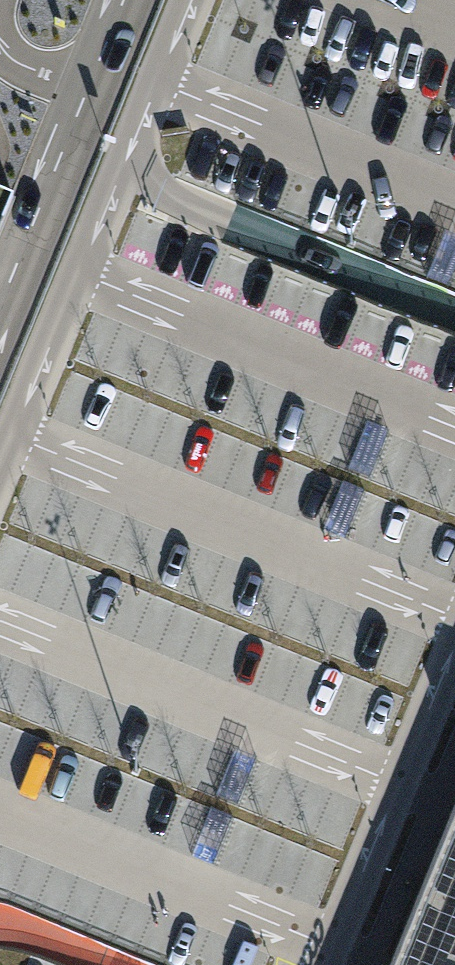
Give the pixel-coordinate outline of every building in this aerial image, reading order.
[(12,197),(0,192),(0,227),(12,197)] [(445,232),(426,280),(448,289),(454,270),(454,236),(445,232)] [(389,431),(368,422),(348,470),(370,479),(389,431)] [(364,491),(343,483),(323,530),(345,539),(364,491)] [(256,758),(234,749),(215,797),(237,806),(256,758)] [(232,818),(210,809),(191,857),(212,865),(232,818)] [(396,964),(454,964),(454,822),(396,964)]
